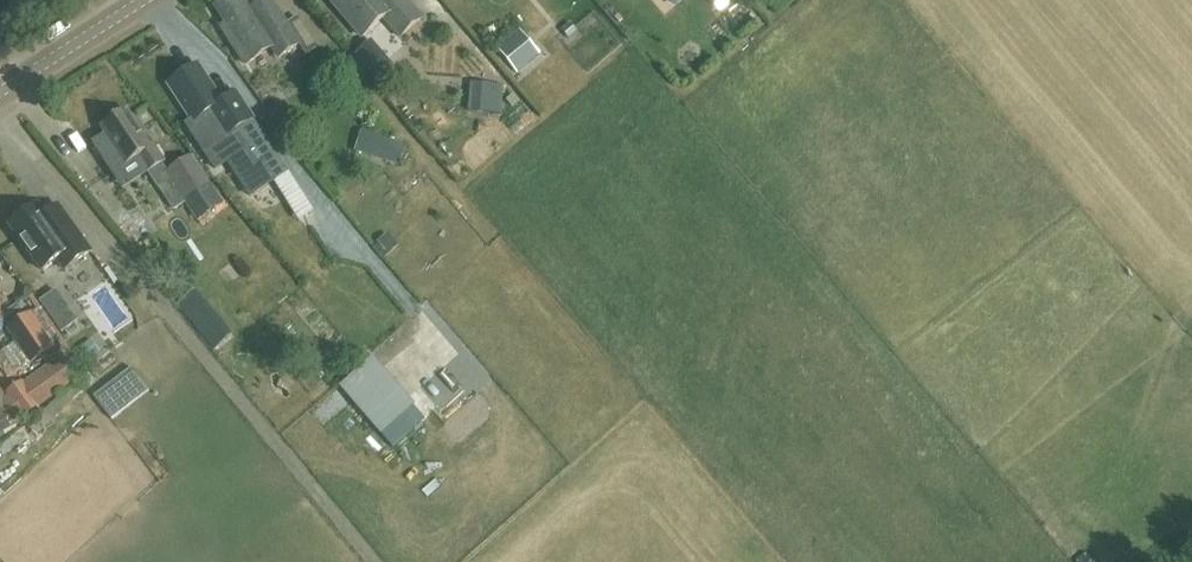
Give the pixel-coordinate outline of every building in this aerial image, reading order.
[(215,7),(225,24),(220,27),(245,66),(271,49),(278,59),(298,46),(272,5),(257,15),(253,8),(251,9),(245,0),(225,0),(215,7)] [(421,17),(406,0),(395,0),(387,7),(381,0),(332,0),(331,1),(363,39),(386,20),(399,36),(421,17)] [(539,54),(520,30),(497,49),(516,73),(539,54)] [(197,65),(168,84),(193,122),(186,127),(214,170),(228,162),(250,197),(275,181),(288,172),(253,118),(253,119),(235,93),(221,102),(197,65)] [(493,84),(479,83),(472,83),(469,111),(491,113),(493,84)] [(101,128),(105,134),(92,143),(112,174),(124,166),(137,157),(147,171),(148,171),(159,186),(171,178),(186,201),(199,219),(223,204),(191,157),(168,173),(162,164),(165,161),(154,144),(151,146),(127,110),(101,128)] [(364,154),(387,162),(394,141),(371,133),(364,154)] [(90,252),(69,222),(58,207),(45,217),(36,205),(9,224),(42,271),(58,260),(65,270),(90,252)] [(399,245),(387,233),(376,243),(377,244),(374,247),(384,258),(387,255),(387,256),(399,245)] [(30,314),(8,329),(31,362),(53,348),(30,314)] [(22,421),(20,419),(82,375),(67,353),(24,383),(23,381),(6,393),(8,395),(5,396),(4,394),(0,389),(0,439),(22,421)] [(373,366),(343,392),(380,435),(410,409),(373,366)] [(132,368),(94,396),(111,419),(149,390),(132,368)] [(85,396),(67,402),(73,418),(91,412),(85,396)] [(410,409),(380,435),(391,448),(421,422),(410,409)] [(1190,546),(1191,545),(1191,530),(1184,535),(1190,546)]
